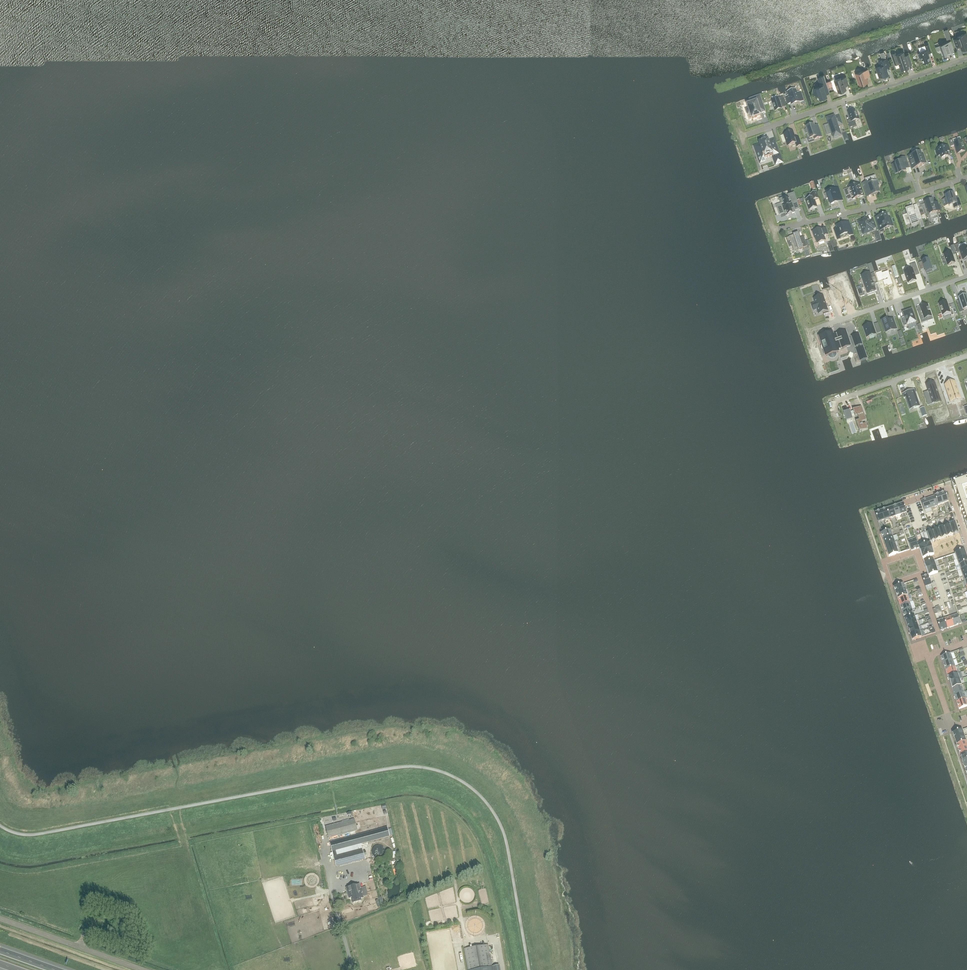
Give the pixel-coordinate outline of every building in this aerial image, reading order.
[(966,34),(961,35),(962,37),(954,40),(956,46),(959,45),(960,47),(961,46),(962,50),(966,48),(966,36),(966,34)] [(954,51),(954,50),(951,41),(943,44),(944,45),(936,48),(937,52),(941,50),(943,56),(951,54),(951,53),(954,51)] [(931,52),(928,44),(925,45),(927,50),(919,52),(920,53),(919,53),(918,54),(919,58),(920,58),(921,58),(923,63),(931,61),(928,53),(931,52)] [(905,56),(904,52),(896,54),(896,52),(891,54),(895,64),(899,63),(901,71),(909,68),(908,65),(911,64),(908,55),(905,56)] [(889,75),(886,68),(889,67),(887,59),(879,62),(881,66),(877,67),(877,68),(876,69),(878,73),(879,72),(880,77),(884,76),(884,77),(889,75)] [(868,70),(856,74),(860,85),(868,82),(866,77),(870,76),(868,70)] [(820,98),(827,96),(826,94),(830,93),(824,76),(820,77),(822,84),(820,84),(819,86),(815,88),(813,94),(819,96),(820,98)] [(848,84),(846,77),(842,79),(842,78),(835,80),(836,85),(837,88),(839,92),(846,90),(844,85),(848,84)] [(797,94),(796,92),(792,93),(793,95),(786,97),(788,104),(791,103),(792,105),(800,102),(799,99),(802,98),(800,92),(797,94)] [(782,108),(779,99),(772,101),(773,104),(771,104),(773,108),(774,108),(775,111),(782,108)] [(749,110),(746,111),(749,120),(761,116),(760,113),(765,112),(763,105),(758,106),(757,103),(748,106),(749,110)] [(853,127),(852,122),(859,119),(857,113),(855,113),(854,110),(848,112),(851,120),(848,121),(850,128),(853,127)] [(842,124),(840,117),(835,118),(834,117),(828,119),(829,125),(825,126),(828,134),(832,132),(834,138),(842,135),(840,130),(839,130),(837,126),(842,124)] [(812,125),(808,126),(809,127),(806,127),(807,130),(805,130),(806,134),(808,134),(810,139),(813,138),(814,140),(822,137),(819,130),(816,131),(814,125),(812,125)] [(795,139),(793,131),(784,134),(787,142),(788,145),(796,143),(797,147),(801,145),(799,138),(795,139)] [(769,142),(768,140),(759,143),(760,145),(755,147),(761,163),(766,161),(765,158),(779,154),(774,140),(769,142)] [(961,141),(954,143),(955,145),(958,153),(965,151),(961,141)] [(948,146),(938,149),(939,151),(936,152),(938,157),(941,156),(942,159),(949,156),(947,152),(950,151),(948,146)] [(922,155),(921,155),(921,152),(909,156),(913,169),(925,165),(923,161),(925,160),(923,154),(922,155)] [(906,171),(905,170),(905,169),(909,168),(905,157),(898,160),(899,161),(895,163),(896,164),(892,165),(894,172),(898,171),(899,174),(906,171)] [(867,197),(873,195),(879,193),(878,187),(879,186),(875,176),(865,179),(866,183),(863,184),(867,197)] [(864,196),(860,186),(856,187),(856,188),(854,189),(853,187),(848,188),(851,195),(847,196),(847,197),(846,197),(847,199),(848,199),(848,200),(852,199),(852,200),(857,198),(857,197),(859,197),(864,196)] [(838,201),(837,197),(840,195),(838,188),(838,189),(824,194),(826,199),(829,198),(831,204),(838,201)] [(809,210),(810,210),(817,208),(814,199),(818,198),(816,192),(810,194),(811,197),(806,199),(809,210)] [(955,198),(953,193),(946,196),(947,199),(943,200),(944,205),(948,203),(949,206),(953,205),(954,208),(960,206),(958,198),(955,198)] [(780,216),(785,214),(786,218),(796,215),(795,212),(800,210),(797,200),(790,203),(789,199),(780,202),(781,204),(776,206),(780,216)] [(934,204),(933,200),(926,203),(929,215),(940,211),(938,203),(934,204)] [(915,212),(914,208),(913,207),(906,209),(908,215),(904,217),(906,222),(910,221),(913,226),(919,222),(917,219),(918,219),(919,220),(922,218),(921,215),(919,211),(919,210),(915,212)] [(881,223),(878,224),(880,230),(883,229),(884,230),(891,227),(890,224),(892,223),(890,218),(888,218),(886,214),(888,214),(883,215),(879,217),(881,223)] [(869,221),(866,220),(866,219),(859,222),(860,226),(859,227),(860,231),(862,230),(862,231),(865,230),(867,233),(873,231),(873,229),(876,228),(873,219),(869,221)] [(835,230),(837,237),(848,234),(849,236),(853,235),(850,225),(846,226),(845,223),(836,226),(837,229),(835,230)] [(828,235),(826,228),(820,230),(820,229),(812,232),(814,236),(815,236),(817,244),(826,241),(824,236),(828,235)] [(795,237),(795,235),(789,237),(786,238),(788,242),(791,241),(794,251),(807,246),(804,237),(800,238),(799,235),(795,237)] [(954,246),(957,253),(960,252),(963,260),(966,259),(966,246),(959,248),(958,245),(958,244),(954,246)] [(955,263),(951,252),(944,254),(948,265),(955,263)] [(931,267),(929,260),(926,261),(922,262),(919,263),(919,265),(923,264),(926,273),(932,270),(931,267)] [(912,269),(904,272),(908,283),(916,280),(914,276),(919,274),(915,263),(910,265),(912,269)] [(882,272),(876,274),(878,282),(888,279),(888,280),(883,281),(884,286),(887,285),(888,287),(893,285),(888,272),(882,274),(882,272)] [(863,279),(862,279),(867,293),(868,293),(876,290),(874,286),(875,286),(874,284),(873,283),(877,282),(875,276),(871,278),(871,276),(863,279)] [(839,298),(840,299),(846,296),(841,281),(836,283),(837,286),(834,287),(835,292),(836,295),(838,298),(839,298)] [(829,300),(827,294),(826,290),(821,292),(823,296),(825,302),(829,300)] [(813,301),(810,302),(812,309),(815,307),(817,312),(827,309),(821,293),(811,296),(813,301)] [(959,298),(961,303),(957,304),(960,312),(963,311),(963,310),(966,309),(966,296),(966,295),(959,298)] [(943,315),(950,313),(951,316),(953,315),(954,315),(952,309),(951,309),(950,310),(946,301),(939,304),(943,315)] [(921,310),(918,311),(921,319),(922,323),(929,321),(927,317),(931,316),(930,311),(929,308),(928,305),(920,307),(921,310)] [(907,316),(901,318),(904,326),(916,322),(912,310),(905,312),(907,316)] [(815,314),(810,316),(813,323),(818,321),(815,314)] [(888,320),(887,319),(881,321),(886,333),(897,329),(893,319),(888,320)] [(872,324),(863,327),(867,337),(876,334),(872,324)] [(819,337),(826,356),(829,355),(829,357),(831,358),(833,358),(834,357),(836,356),(836,354),(836,353),(839,352),(838,348),(841,347),(841,349),(851,346),(846,331),(836,335),(837,336),(834,337),(832,333),(819,337)] [(859,336),(851,339),(859,363),(867,361),(859,336)] [(954,382),(945,385),(950,400),(959,397),(954,382)] [(930,391),(924,393),(927,403),(933,401),(934,403),(935,403),(941,401),(935,383),(931,384),(928,385),(930,391)] [(914,390),(902,394),(904,399),(905,398),(908,397),(910,404),(912,403),(914,409),(920,407),(916,395),(914,390)] [(867,421),(862,407),(853,410),(853,411),(854,413),(855,417),(858,416),(859,420),(856,421),(860,432),(868,429),(866,424),(863,425),(862,423),(867,421)] [(850,411),(844,413),(847,421),(853,419),(851,414),(854,413),(853,411),(851,412),(850,411)] [(952,481),(952,484),(956,496),(956,495),(964,518),(965,520),(965,522),(966,527),(966,501),(965,496),(964,493),(962,488),(966,487),(966,476),(952,481)] [(945,493),(940,495),(943,504),(948,502),(945,493)] [(935,496),(938,506),(938,505),(943,504),(940,495),(935,496)] [(929,499),(928,499),(931,508),(932,508),(938,506),(935,496),(929,499)] [(922,501),(921,501),(924,510),(925,510),(931,508),(928,499),(922,501)] [(903,504),(897,506),(901,515),(907,513),(903,504)] [(897,506),(892,507),(896,517),(901,515),(897,506)] [(892,507),(887,509),(890,519),(896,517),(892,507)] [(887,509),(881,511),(884,521),(890,519),(887,509)] [(881,511),(875,513),(878,523),(884,521),(881,511)] [(956,523),(950,525),(953,535),(959,533),(956,523)] [(950,525),(944,527),(947,537),(953,535),(950,525)] [(944,527),(939,529),(942,539),(947,537),(944,527)] [(939,529),(933,531),(936,541),(942,539),(939,529)] [(882,534),(883,539),(892,536),(890,531),(888,532),(885,533),(884,533),(882,534)] [(933,531),(927,533),(930,542),(936,541),(933,531)] [(916,538),(908,541),(911,551),(919,548),(918,547),(917,543),(916,538)] [(894,541),(885,544),(887,550),(896,547),(894,541)] [(930,542),(924,545),(928,556),(934,554),(930,542)] [(924,545),(918,547),(919,548),(922,558),(928,556),(924,545)] [(896,547),(887,550),(889,555),(898,552),(896,547)] [(965,551),(955,554),(957,559),(966,556),(965,551)] [(957,559),(959,565),(966,563),(966,557),(966,556),(957,559)] [(934,561),(924,564),(926,570),(936,566),(934,561)] [(936,566),(926,570),(928,576),(930,575),(938,572),(936,566)] [(928,576),(922,578),(925,587),(932,585),(928,576)] [(903,584),(894,587),(896,593),(905,590),(903,584)] [(905,590),(896,593),(898,599),(907,595),(905,590)] [(907,595),(898,599),(900,605),(910,602),(907,595)] [(910,602),(900,605),(902,612),(912,609),(910,602)] [(912,609),(902,612),(905,619),(914,616),(912,609)] [(957,614),(951,616),(954,626),(961,624),(958,614),(957,614)] [(914,616),(905,619),(907,624),(916,621),(914,616)] [(951,616),(944,619),(947,628),(954,626),(951,616)] [(944,619),(937,621),(940,631),(947,628),(944,619)] [(916,621),(907,624),(908,629),(918,626),(920,625),(918,620),(916,621)] [(918,626),(908,629),(910,634),(920,631),(918,626)] [(920,631),(910,634),(912,640),(922,637),(920,634),(920,631)] [(941,656),(943,663),(953,660),(953,659),(951,654),(951,653),(941,656)] [(943,663),(946,670),(955,667),(955,666),(953,660),(943,663)] [(946,670),(948,676),(957,673),(955,667),(946,670)] [(948,676),(950,682),(960,679),(957,673),(948,676)] [(936,692),(932,681),(931,682),(930,678),(925,679),(930,694),(936,692)] [(960,679),(950,682),(952,689),(962,685),(960,679)] [(952,689),(954,695),(964,692),(962,685),(952,689)] [(964,692),(954,695),(957,702),(966,699),(964,692)] [(931,697),(933,703),(939,701),(937,695),(931,697)] [(966,699),(957,702),(959,709),(966,706),(966,701),(966,699)] [(954,738),(964,735),(962,730),(953,733),(954,738)] [(954,738),(956,744),(966,740),(964,735),(954,738)] [(966,746),(966,744),(966,740),(956,744),(958,749),(966,746)] [(958,749),(960,755),(966,752),(966,746),(958,749)] [(325,827),(328,838),(357,831),(354,819),(325,827)] [(336,867),(365,859),(362,849),(337,855),(335,851),(390,836),(387,827),(329,842),(336,867)] [(374,845),(374,856),(386,856),(385,844),(374,845)] [(335,876),(337,886),(343,884),(341,875),(335,876)] [(361,887),(370,885),(368,876),(345,882),(349,898),(352,897),(353,903),(361,901),(360,898),(363,898),(361,887)] [(492,967),(488,945),(464,948),(468,969),(500,969),(499,966),(492,967)]
